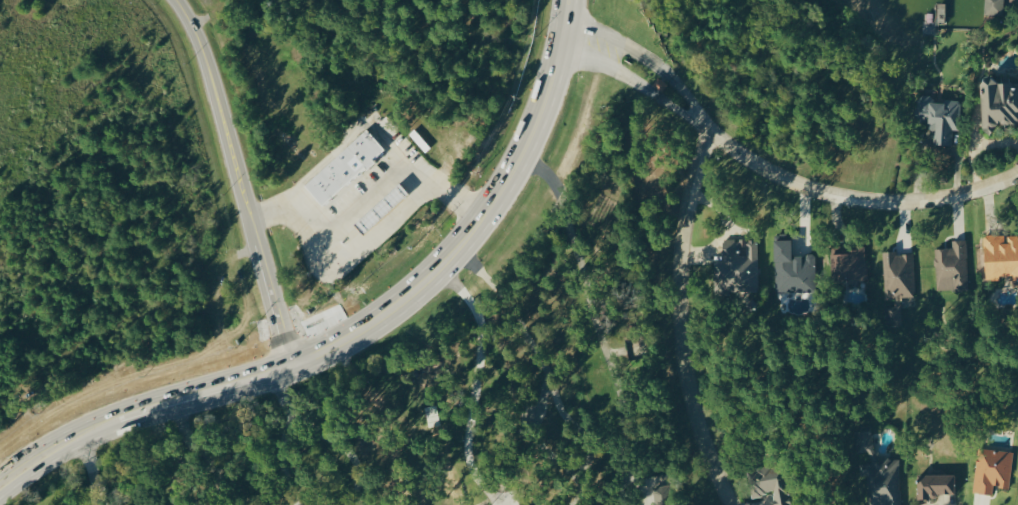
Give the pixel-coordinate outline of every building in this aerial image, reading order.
[(1003,14),(1003,0),(983,0),(983,14),(1003,14)] [(980,82),(982,131),(994,131),(993,124),(1017,123),(1017,80),(980,82)] [(932,144),(951,145),(951,130),(959,130),(960,101),(930,100),(930,95),(917,94),(916,118),(927,118),(927,128),(933,129),(932,144)] [(303,184),(365,128),(383,148),(372,158),(374,160),(366,168),(363,165),(320,203),(303,184)] [(1005,236),(1005,234),(982,235),(984,278),(1017,276),(1017,236),(1005,236)] [(756,238),(722,239),(723,262),(716,262),(716,292),(758,291),(756,238)] [(775,292),(815,291),(814,254),(791,255),(791,239),(774,239),(775,292)] [(951,240),(951,248),(935,248),(935,291),(966,291),(966,239),(951,240)] [(866,278),(865,245),(831,246),(832,280),(866,278)] [(884,299),(914,297),(912,253),(895,254),(895,251),(882,251),(884,299)] [(898,458),(873,459),(872,426),(856,427),(857,452),(869,452),(869,463),(859,463),(860,474),(866,474),(867,504),(900,504),(898,458)] [(1013,452),(978,447),(972,492),(992,494),(993,486),(1008,488),(1013,452)] [(773,493),(775,504),(791,504),(785,466),(747,472),(750,496),(773,493)] [(954,474),(917,474),(918,496),(954,496),(954,474)] [(668,484),(652,487),(655,504),(671,504),(668,484)]
